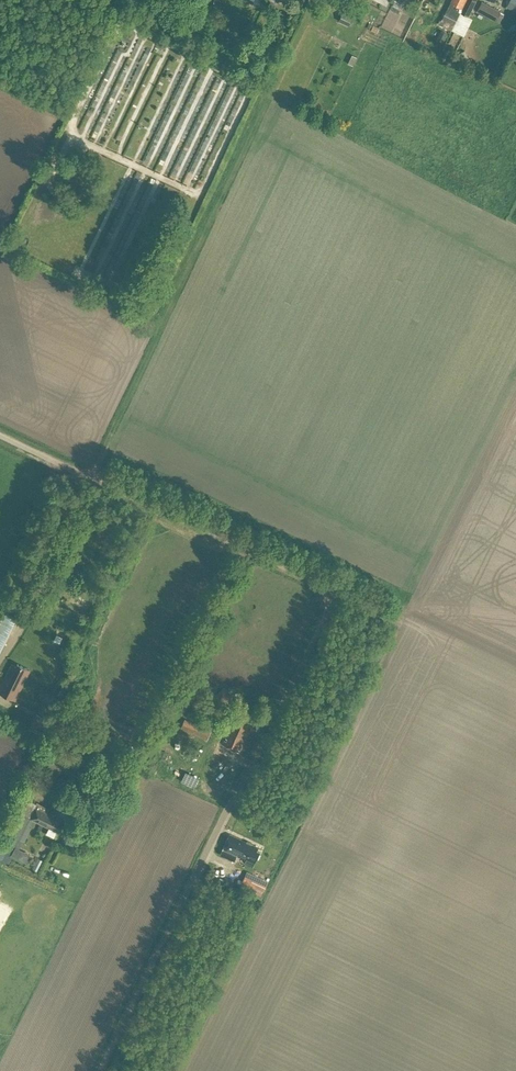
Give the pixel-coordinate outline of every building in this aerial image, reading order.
[(450,2),(462,8),(466,0),(451,0),(450,2)] [(476,0),(466,0),(461,12),(469,16),(476,0)] [(500,11),(482,1),(477,11),(495,20),(500,11)] [(168,9),(158,5),(154,12),(164,17),(168,9)] [(343,16),(339,22),(348,27),(351,20),(343,16)] [(353,65),(357,57),(352,55),(348,63),(353,65)] [(31,671),(18,665),(16,667),(13,666),(0,691),(0,693),(15,701),(31,671)] [(30,730),(41,735),(48,720),(37,715),(30,730)] [(240,753),(248,734),(249,734),(254,724),(248,722),(248,720),(236,715),(222,746),(240,753)] [(181,727),(207,739),(215,724),(201,718),(197,725),(185,719),(181,727)] [(48,745),(40,750),(52,768),(60,763),(57,759),(61,757),(57,751),(54,754),(48,745)] [(31,819),(60,833),(70,812),(53,804),(49,814),(36,808),(31,819)] [(20,814),(7,840),(3,838),(0,844),(0,859),(2,860),(10,844),(15,847),(15,846),(19,839),(20,840),(30,819),(20,814)] [(245,864),(253,868),(261,853),(258,851),(259,849),(230,835),(220,855),(235,862),(237,857),(247,861),(245,864)] [(269,882),(248,872),(239,890),(261,901),(269,882)]
